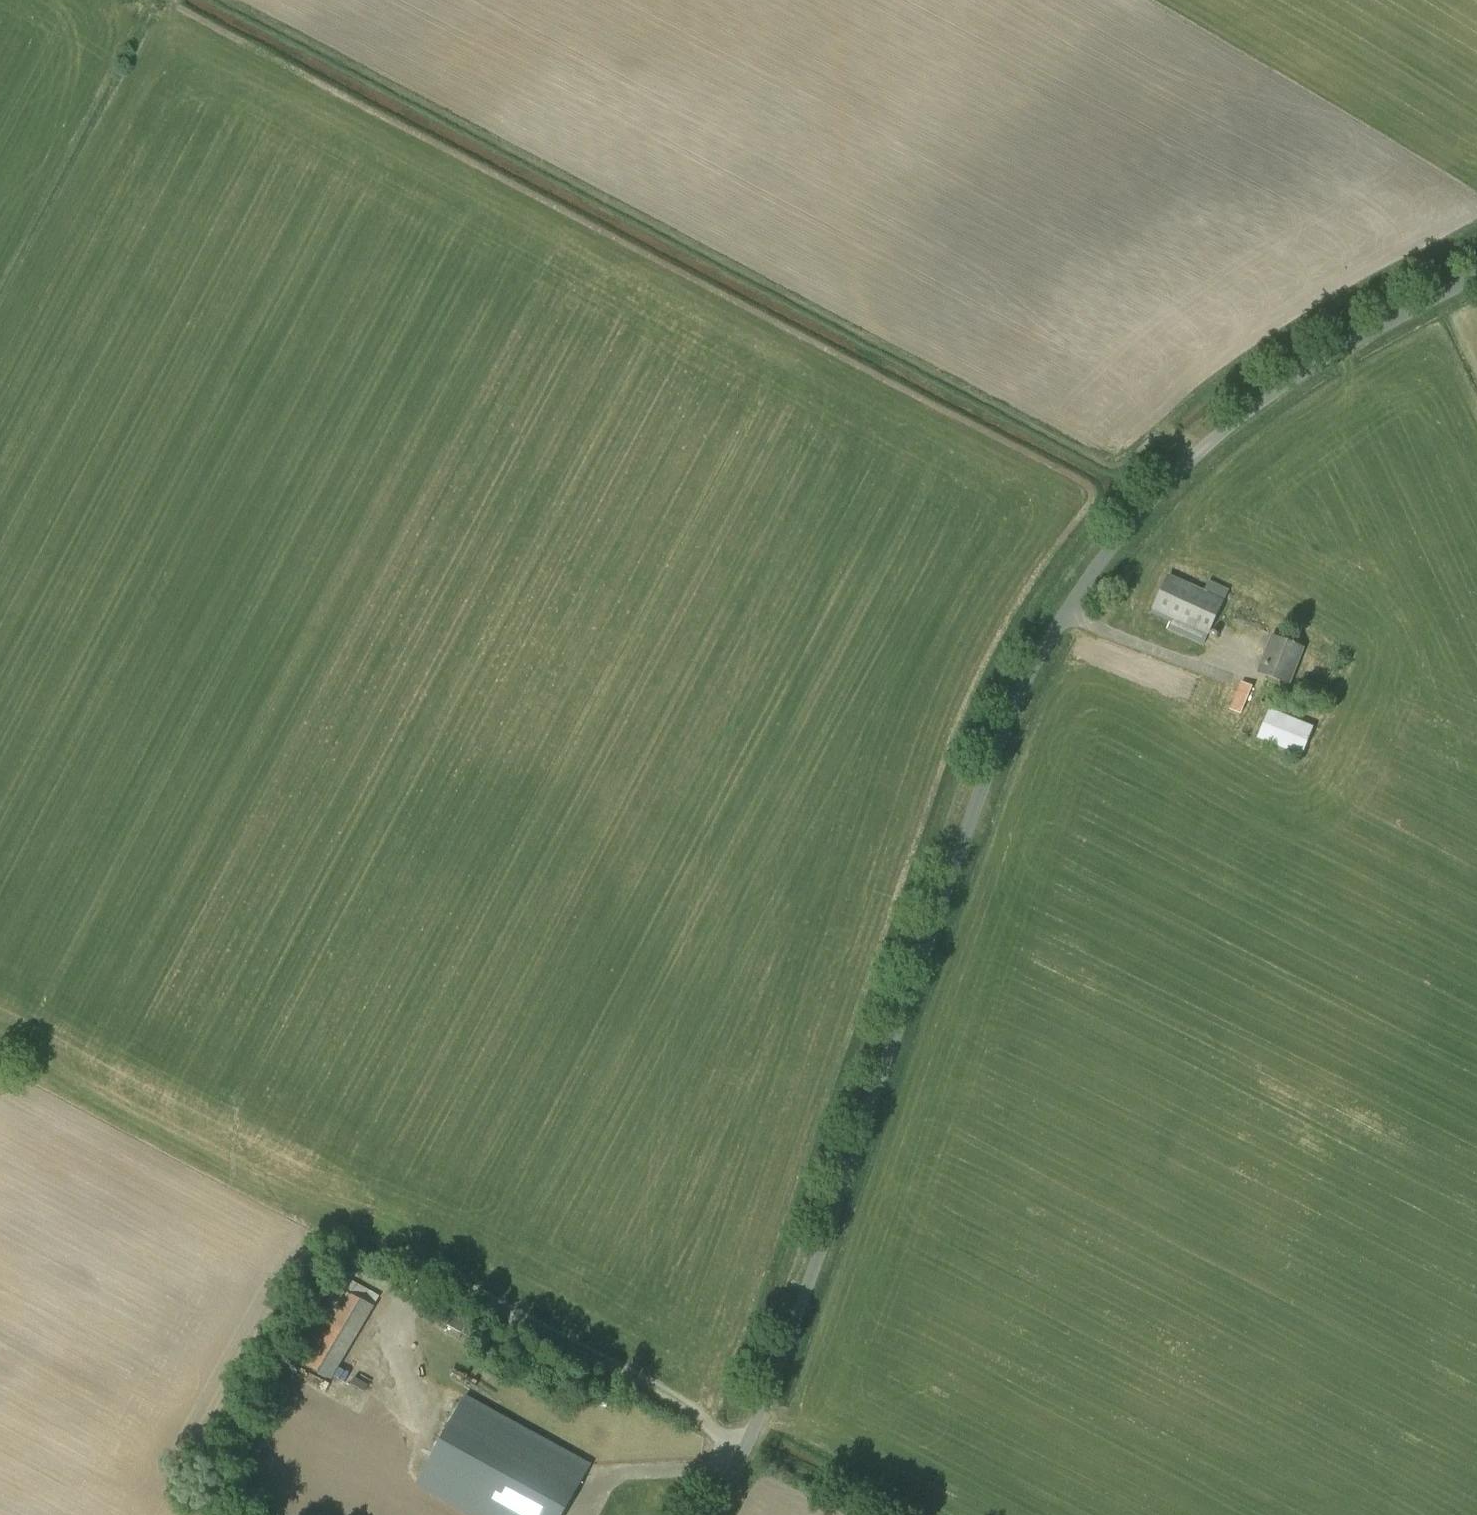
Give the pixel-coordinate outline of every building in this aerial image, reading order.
[(1204,591),(1168,575),(1152,609),(1171,618),(1166,629),(1204,645),(1208,636),(1224,600),(1229,590),(1207,581),(1204,591)] [(1290,683),(1303,648),(1271,637),(1258,671),(1290,683)] [(1241,713),(1252,687),(1240,682),(1230,709),(1241,713)] [(1269,708),(1257,738),(1301,756),(1314,726),(1269,708)] [(333,1378),(375,1307),(373,1306),(379,1296),(350,1279),(302,1360),(333,1378)] [(591,1463),(465,1394),(415,1486),(468,1514),(563,1514),(591,1463)]
